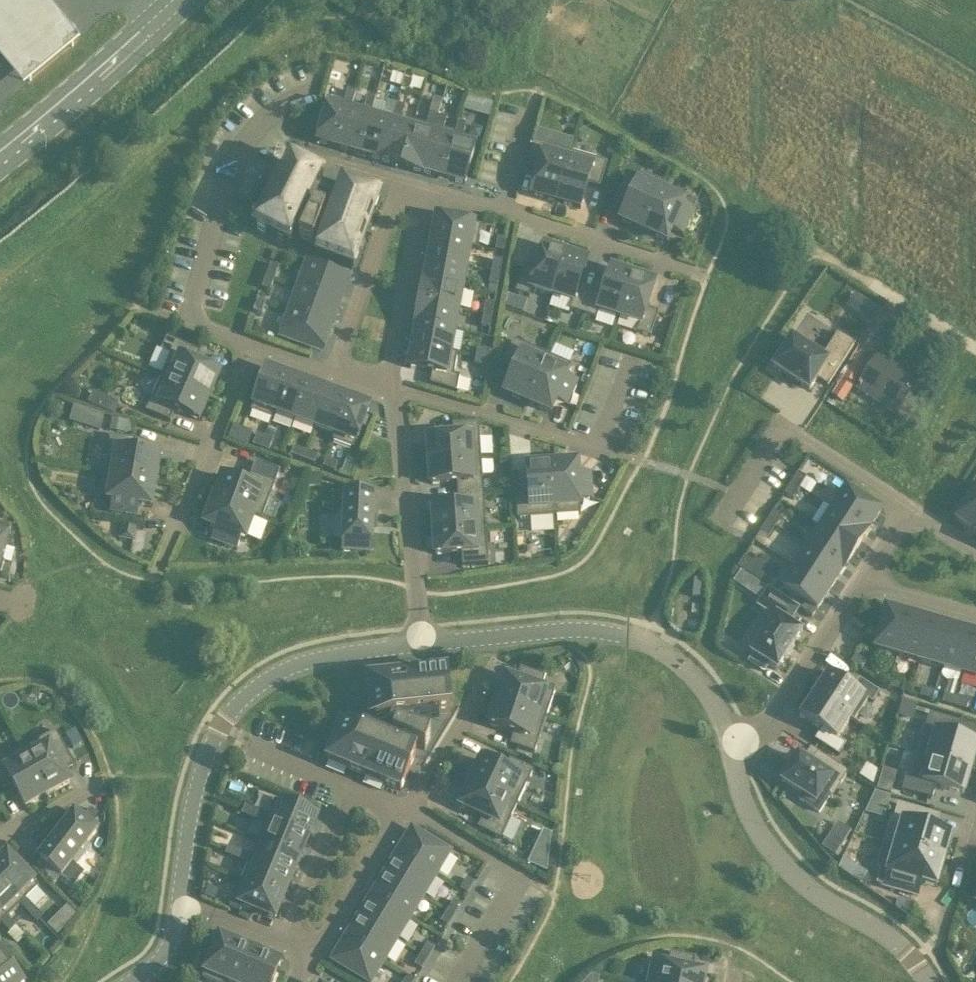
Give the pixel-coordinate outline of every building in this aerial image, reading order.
[(28,85),(85,40),(64,15),(51,0),(0,0),(0,55),(9,64),(28,85)] [(551,0),(547,0),(543,6),(551,10),(555,2),(551,0)] [(550,11),(543,7),(538,15),(545,19),(550,11)] [(339,149),(355,93),(348,91),(344,103),(331,99),(318,143),(339,149)] [(360,155),(371,118),(351,113),(356,94),(355,93),(339,149),(360,155)] [(376,99),(368,97),(364,109),(373,111),(376,99)] [(381,161),(397,106),(388,103),(385,115),(392,118),(391,124),(371,118),(360,155),(380,161),(381,161)] [(401,167),(414,124),(402,120),(405,108),(397,106),(381,161),(401,167)] [(422,173),(434,137),(435,130),(439,118),(430,115),(426,127),(414,124),(401,167),(422,173)] [(439,118),(435,130),(443,132),(447,120),(439,118)] [(453,143),(443,179),(464,185),(477,141),(463,137),(467,126),(458,123),(453,142),(453,143)] [(443,179),(453,143),(453,142),(434,137),(422,173),(423,173),(443,179)] [(556,203),(570,153),(534,142),(527,167),(539,171),(532,196),(556,203)] [(570,153),(556,203),(580,210),(587,185),(600,188),(607,163),(570,153)] [(323,175),(296,161),(289,158),(254,228),(288,246),(323,175)] [(643,231),(665,184),(642,174),(636,186),(624,181),(613,204),(625,210),(620,221),(643,231)] [(343,183),(317,257),(352,270),(379,196),(343,183)] [(665,184),(643,231),(666,242),(671,231),(683,236),(694,212),(682,207),(684,203),(662,192),(665,184)] [(299,240),(313,245),(325,213),(314,209),(299,240)] [(432,240),(477,248),(481,227),(436,218),(432,240)] [(497,239),(495,252),(504,253),(506,241),(497,239)] [(428,261),(466,268),(469,248),(477,249),(477,248),(432,240),(428,261)] [(552,296),(565,255),(544,248),(536,273),(523,269),(515,293),(529,298),(532,289),(552,296)] [(591,291),(579,287),(587,262),(565,255),(552,296),(572,303),(569,311),(582,315),(591,291)] [(425,283),(462,290),(466,268),(428,261),(425,283)] [(502,262),(493,261),(491,273),(500,274),(502,262)] [(299,288),(340,303),(349,279),(308,264),(299,288)] [(266,276),(275,279),(279,268),(271,265),(266,276)] [(603,295),(591,291),(582,315),(596,320),(599,311),(619,318),(633,277),(611,270),(603,295)] [(489,285),(498,287),(500,274),(491,273),(489,285)] [(275,279),(266,276),(262,288),(270,291),(275,279)] [(658,313),(646,309),(654,284),(633,277),(619,318),(639,325),(636,333),(650,338),(658,313)] [(421,304),(458,311),(462,290),(425,283),(421,304)] [(290,312),(331,327),(340,303),(299,288),(290,312)] [(253,312),(262,315),(266,303),(258,300),(253,312)] [(494,305),(486,303),(483,315),(492,317),(494,305)] [(870,303),(860,317),(868,322),(877,307),(870,303)] [(417,325),(454,332),(458,311),(421,304),(417,325)] [(331,327),(290,312),(281,336),(322,351),(331,327)] [(481,328),(490,330),(492,317),(483,315),(481,328)] [(413,346),(458,355),(458,351),(451,350),(454,332),(417,325),(413,346)] [(773,368),(808,391),(816,379),(828,387),(855,344),(838,334),(822,359),(817,356),(819,352),(805,342),(802,347),(791,340),(773,368)] [(162,377),(209,398),(219,375),(195,364),(201,352),(167,338),(161,351),(171,355),(162,377)] [(527,403),(547,355),(513,340),(502,364),(514,369),(504,393),(527,403)] [(430,385),(457,390),(460,374),(454,373),(458,355),(413,346),(409,368),(432,373),(430,385)] [(476,358),(488,360),(490,352),(477,350),(476,358)] [(547,355),(527,403),(550,413),(555,402),(567,407),(577,383),(565,378),(571,365),(547,355)] [(897,416),(916,387),(890,370),(893,366),(878,356),(856,389),(897,416)] [(488,360),(476,358),(474,367),(487,369),(488,360)] [(830,396),(842,404),(867,368),(855,360),(830,396)] [(275,413),(287,377),(266,369),(251,412),(272,420),(275,413)] [(209,398),(162,377),(146,412),(170,422),(175,410),(199,421),(209,398)] [(294,420),(308,384),(287,377),(275,413),(294,420)] [(315,428),(328,392),(308,384),(294,420),(315,428)] [(93,392),(88,404),(98,408),(103,397),(103,396),(93,392)] [(334,435),(348,399),(328,392),(315,428),(334,435)] [(348,399),(334,435),(332,442),(353,450),(369,407),(348,399)] [(100,431),(104,416),(93,413),(89,428),(100,431)] [(129,423),(117,421),(115,432),(128,434),(129,423)] [(429,462),(481,459),(478,423),(453,425),(453,438),(428,439),(429,462)] [(136,440),(110,435),(104,473),(155,482),(159,457),(134,453),(136,440)] [(260,450),(265,438),(257,435),(252,447),(260,450)] [(260,450),(269,453),(273,441),(265,438),(260,450)] [(305,453),(294,448),(290,457),(302,461),(305,453)] [(317,457),(305,453),(302,461),(314,465),(317,457)] [(457,496),(483,494),(481,459),(429,462),(431,485),(456,483),(457,496)] [(335,473),(338,464),(326,460),(323,468),(335,473)] [(213,501),(254,516),(253,516),(261,519),(279,471),(255,462),(246,486),(222,477),(213,501)] [(577,475),(576,463),(551,465),(555,516),(580,515),(579,501),(592,501),(590,475),(577,475)] [(555,516),(551,465),(526,466),(528,492),(515,493),(517,519),(555,516)] [(155,482),(104,473),(100,498),(113,500),(111,513),(137,517),(139,504),(151,506),(155,482)] [(791,484),(799,489),(806,478),(798,473),(791,484)] [(308,487),(321,488),(322,477),(309,477),(308,487)] [(784,494),(792,499),(799,489),(791,484),(784,494)] [(957,520),(975,533),(975,490),(957,520)] [(879,512),(846,491),(833,511),(867,532),(879,512)] [(483,494),(457,496),(458,508),(432,510),(434,532),(485,529),(483,494)] [(370,553),(372,497),(345,496),(345,514),(339,514),(338,537),(344,537),(343,552),(370,553)] [(254,516),(213,501),(205,524),(216,528),(212,541),(236,550),(241,538),(245,539),(253,516),(254,516)] [(767,522),(774,527),(781,516),(773,511),(767,522)] [(867,532),(833,511),(821,530),(854,552),(867,532)] [(760,532),(768,537),(774,527),(767,522),(760,532)] [(2,562),(11,527),(0,524),(0,573),(1,573),(4,562),(2,562)] [(119,540),(134,542),(137,526),(122,524),(119,540)] [(485,529),(434,532),(435,555),(461,553),(462,566),(488,565),(485,529)] [(854,552),(821,530),(808,549),(842,571),(854,552)] [(842,571),(808,549),(796,568),(829,590),(842,571)] [(745,573),(752,562),(744,557),(737,568),(745,573)] [(783,588),(817,610),(829,590),(796,568),(783,588)] [(703,582),(694,582),(692,599),(700,600),(703,582)] [(754,589),(751,594),(759,600),(766,588),(758,583),(754,589)] [(777,671),(802,632),(788,624),(798,609),(768,589),(757,606),(774,617),(750,654),(752,655),(748,663),(764,674),(769,666),(777,671)] [(909,616),(886,610),(875,648),(898,655),(909,616)] [(931,623),(909,616),(898,655),(920,661),(931,623)] [(953,629),(931,623),(920,661),(942,667),(953,629)] [(964,674),(975,635),(953,629),(942,667),(964,674)] [(975,635),(964,674),(975,677),(975,636),(975,635)] [(856,657),(851,665),(861,672),(866,664),(856,657)] [(535,670),(538,660),(525,660),(523,666),(535,670)] [(496,701),(545,718),(553,693),(540,689),(544,677),(519,669),(515,681),(504,677),(496,701)] [(371,721),(451,713),(446,673),(367,681),(371,721)] [(828,674),(814,696),(850,719),(858,725),(859,724),(854,722),(868,701),(872,704),(879,693),(859,680),(852,690),(828,674)] [(891,679),(888,688),(901,692),(903,683),(891,679)] [(913,686),(910,695),(923,698),(925,689),(913,686)] [(945,695),(942,704),(954,707),(957,698),(945,695)] [(850,719),(814,696),(800,717),(821,731),(814,741),(839,756),(846,745),(837,740),(850,719)] [(957,698),(954,707),(966,711),(969,702),(957,698)] [(545,718),(496,701),(488,725),(513,733),(509,746),(533,754),(545,718)] [(975,748),(975,744),(956,738),(960,723),(929,714),(917,754),(970,769),(975,748)] [(559,725),(547,721),(542,736),(553,740),(559,725)] [(342,724),(326,762),(400,792),(416,755),(342,724)] [(397,727),(393,738),(425,751),(429,741),(397,727)] [(22,750),(47,796),(69,783),(64,773),(75,766),(56,731),(22,750)] [(19,749),(13,737),(0,743),(0,751),(3,757),(19,749)] [(22,750),(1,762),(0,759),(0,789),(1,792),(13,785),(25,808),(47,796),(22,750)] [(810,764),(798,757),(782,782),(802,795),(799,800),(819,813),(829,798),(824,795),(831,784),(838,788),(848,772),(817,753),(810,764)] [(970,769),(917,754),(910,778),(906,777),(901,791),(932,800),(936,786),(963,794),(970,769)] [(469,783),(516,805),(533,771),(509,760),(503,772),(480,761),(469,783)] [(876,788),(889,792),(896,771),(883,767),(876,788)] [(516,805),(469,783),(459,806),(482,817),(477,829),(500,840),(516,805)] [(868,811),(883,815),(888,796),(873,792),(868,811)] [(265,821),(307,839),(316,818),(274,800),(267,817),(265,821)] [(943,861),(951,836),(928,829),(932,814),(897,804),(893,820),(902,823),(894,847),(943,861)] [(244,807),(241,816),(252,820),(256,812),(244,807)] [(91,848),(86,845),(96,833),(89,827),(98,816),(90,810),(81,821),(75,816),(40,861),(68,883),(80,869),(77,866),(91,848)] [(257,841),(299,859),(307,839),(265,821),(267,817),(256,812),(252,820),(264,825),(257,841)] [(398,853),(435,875),(449,853),(411,830),(398,853)] [(832,834),(823,848),(836,857),(845,843),(832,834)] [(547,876),(552,838),(544,835),(528,867),(547,876)] [(236,860),(247,865),(249,861),(291,878),(299,859),(257,841),(250,857),(239,852),(236,860)] [(224,855),(236,860),(239,852),(228,847),(224,855)] [(936,887),(943,861),(894,847),(888,872),(880,869),(876,885),(913,896),(917,882),(936,887)] [(385,874),(422,897),(435,875),(398,853),(385,874)] [(22,903),(20,906),(28,915),(34,909),(26,900),(38,888),(7,855),(0,862),(0,881),(22,903)] [(241,881),(282,898),(291,878),(249,861),(247,865),(241,881)] [(422,897),(385,874),(372,896),(409,918),(422,897)] [(459,890),(467,895),(473,884),(466,879),(459,890)] [(7,919),(20,906),(22,903),(0,881),(0,911),(7,919)] [(282,898),(241,881),(229,909),(239,913),(242,906),(274,919),(282,898)] [(409,918),(372,896),(359,917),(396,940),(409,918)] [(446,911),(454,916),(460,905),(453,901),(446,911)] [(67,908),(48,927),(58,938),(78,919),(67,908)] [(34,909),(28,915),(37,924),(43,918),(34,909)] [(0,911),(0,925),(1,925),(9,934),(16,928),(7,919),(0,911)] [(454,916),(446,911),(440,922),(447,927),(454,916)] [(396,940),(359,917),(346,939),(383,961),(396,940)] [(240,946),(219,937),(201,979),(208,981),(225,981),(226,981),(225,981),(240,946)] [(346,939),(332,961),(367,981),(371,981),(383,961),(346,939)] [(420,954),(428,959),(434,948),(426,944),(420,954)] [(225,981),(226,981),(227,981),(248,981),(260,954),(240,946),(225,981)] [(647,981),(703,981),(705,974),(693,972),(696,958),(670,953),(667,966),(651,963),(647,981)] [(248,981),(272,981),(280,963),(260,954),(248,981)] [(428,959),(420,954),(413,965),(421,970),(428,959)] [(0,959),(0,981),(18,981),(0,959)]
